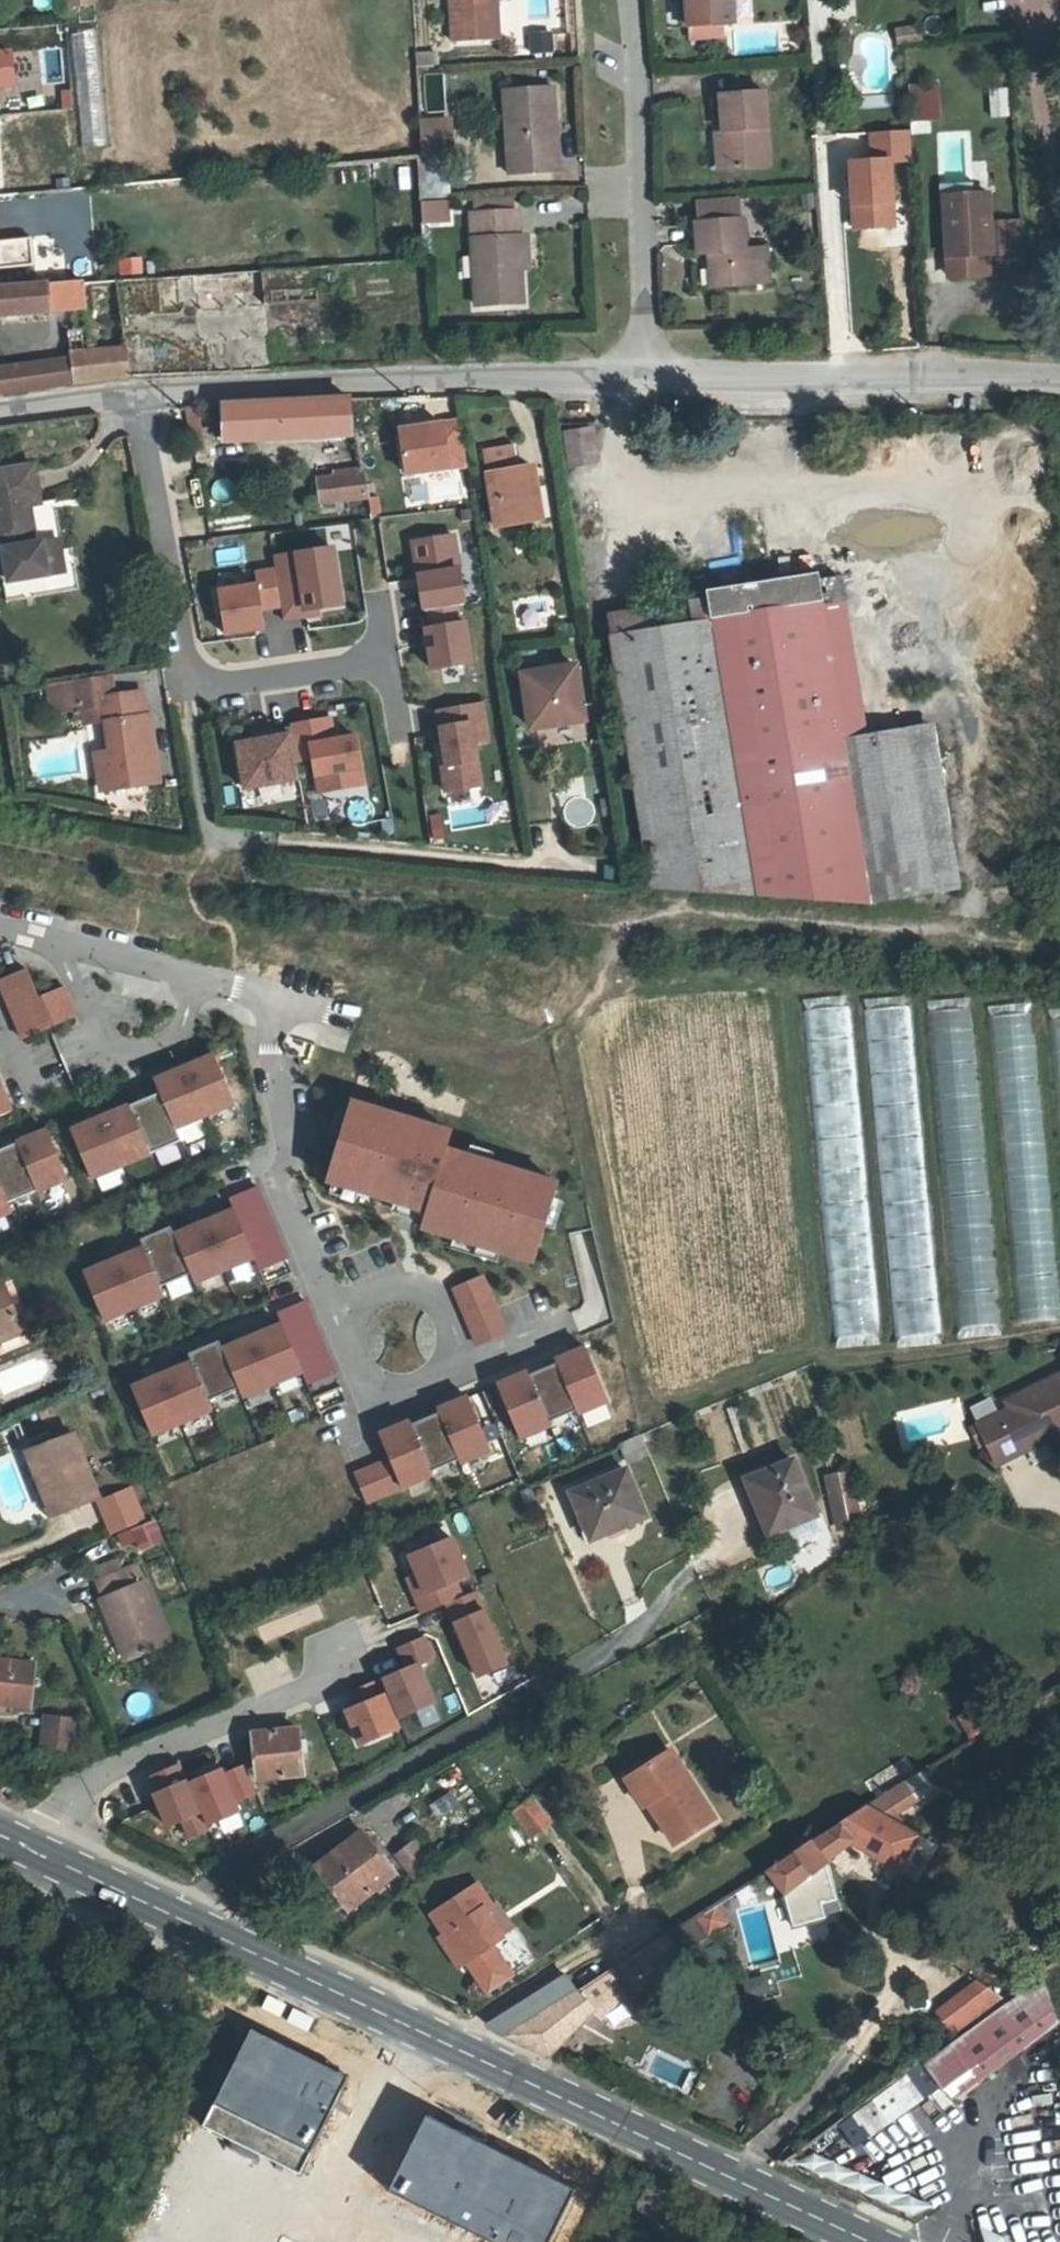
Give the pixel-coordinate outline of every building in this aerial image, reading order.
[(455,45),(501,43),(499,3),(493,4),(493,0),(452,0),(455,45)] [(688,27),(692,26),(725,24),(736,24),(735,0),(686,0),(688,27)] [(920,23),(893,26),(895,43),(922,39),(920,23)] [(726,37),(725,24),(692,26),(693,39),(726,37)] [(550,49),(549,31),(529,32),(530,50),(550,49)] [(417,68),(437,66),(436,48),(415,50),(417,68)] [(1005,88),(990,88),(990,118),(1006,117),(1005,88)] [(553,125),(560,123),(558,90),(506,92),(512,176),(556,173),(553,125)] [(725,93),(728,134),(730,169),(772,167),(769,91),(725,93)] [(938,105),(910,106),(911,120),(939,120),(938,105)] [(450,123),(421,125),(423,157),(452,155),(450,123)] [(563,173),(560,123),(553,125),(556,173),(563,173)] [(845,155),(847,228),(895,227),(893,160),(911,159),(910,128),(864,130),(865,155),(845,155)] [(730,169),(728,134),(721,134),(724,169),(730,169)] [(36,189),(34,156),(0,159),(0,192),(36,189)] [(420,182),(426,198),(448,189),(441,173),(420,182)] [(987,196),(943,198),(947,279),(991,278),(990,261),(1020,259),(1018,225),(988,226),(987,196)] [(418,199),(420,224),(449,222),(448,197),(418,199)] [(743,221),(742,200),(702,202),(703,223),(743,221)] [(474,204),(475,218),(515,215),(514,201),(474,204)] [(524,308),(523,272),(521,238),(520,215),(515,215),(475,218),(473,219),(478,311),(524,308)] [(747,252),(746,223),(746,221),(743,221),(703,223),(700,223),(702,256),(712,256),(713,289),(756,287),(755,285),(754,252),(747,252)] [(753,223),(746,223),(747,252),(754,252),(753,223)] [(529,238),(521,238),(523,272),(530,272),(529,238)] [(755,285),(772,284),(770,251),(754,252),(755,285)] [(47,283),(86,282),(84,266),(54,268),(54,265),(19,267),(21,284),(47,283)] [(262,270),(86,282),(88,309),(91,346),(99,346),(99,352),(128,348),(130,378),(273,371),(273,363),(266,308),(262,270)] [(86,282),(47,283),(49,313),(88,309),(86,282)] [(49,313),(47,283),(21,284),(0,284),(0,317),(49,313)] [(64,327),(66,346),(82,345),(80,325),(64,327)] [(76,385),(130,378),(128,348),(99,352),(99,346),(91,346),(92,352),(73,353),(74,360),(76,385)] [(76,385),(74,360),(0,370),(0,394),(76,385)] [(273,363),(273,371),(282,370),(281,362),(273,363)] [(223,407),(225,444),(352,436),(349,401),(223,407)] [(457,413),(393,425),(402,474),(466,463),(457,413)] [(601,461),(594,423),(560,429),(567,467),(601,461)] [(512,448),(481,453),(493,527),(535,521),(527,467),(514,470),(512,448)] [(0,472),(0,526),(4,550),(9,549),(15,582),(54,575),(48,542),(42,544),(35,506),(44,505),(39,466),(0,472)] [(363,473),(317,481),(319,504),(366,498),(363,473)] [(212,498),(229,499),(230,480),(213,479),(212,498)] [(412,542),(423,610),(464,604),(453,535),(412,542)] [(54,575),(70,572),(64,540),(48,542),(54,575)] [(298,563),(275,567),(275,570),(281,607),(283,620),(308,616),(307,611),(342,605),(333,548),(296,554),(298,563)] [(273,558),(275,567),(298,563),(296,554),(273,558)] [(262,610),(281,607),(275,570),(239,576),(241,588),(218,592),(225,635),(265,629),(262,610)] [(677,604),(680,626),(800,605),(822,743),(843,740),(817,576),(796,580),(796,574),(711,588),(712,598),(677,604)] [(608,639),(680,626),(677,604),(604,616),(608,639)] [(800,605),(680,626),(723,891),(872,900),(936,891),(910,729),(843,740),(822,743),(800,605)] [(422,664),(470,661),(468,617),(420,619),(422,664)] [(723,891),(680,626),(608,639),(649,887),(723,891)] [(520,677),(529,732),(583,724),(575,669),(520,677)] [(76,697),(84,696),(105,694),(110,746),(98,747),(101,785),(155,780),(149,714),(144,715),(142,689),(114,692),(112,670),(62,676),(63,685),(74,683),(75,688),(76,697)] [(62,676),(49,677),(50,691),(75,688),(74,683),(63,685),(62,676)] [(84,696),(76,697),(73,697),(75,712),(85,710),(84,696)] [(478,744),(489,744),(485,701),(433,705),(440,790),(482,786),(478,744)] [(331,718),(291,725),(292,728),(297,761),(314,757),(318,775),(320,775),(341,771),(344,788),(366,784),(357,736),(335,740),(331,718)] [(297,761),(292,728),(270,732),(271,737),(252,740),(237,743),(246,789),(301,778),(297,761)] [(271,737),(270,732),(252,736),(252,740),(271,737)] [(341,771),(320,775),(323,792),(344,788),(341,771)] [(0,977),(0,978),(24,1035),(78,1013),(65,983),(39,994),(27,965),(0,977)] [(872,998),(894,1347),(933,1344),(911,995),(872,998)] [(848,998),(808,1001),(836,1347),(876,1344),(848,998)] [(932,1064),(973,1062),(970,1001),(929,1003),(932,1064)] [(216,1051),(156,1077),(161,1089),(177,1124),(236,1099),(216,1051)] [(0,1079),(0,1113),(12,1108),(0,1079)] [(177,1124),(161,1089),(73,1127),(93,1175),(183,1137),(177,1124)] [(355,1099),(329,1178),(430,1209),(424,1225),(537,1260),(561,1181),(449,1147),(432,1142),(438,1124),(355,1099)] [(455,1129),(438,1124),(432,1142),(449,1147),(455,1129)] [(0,1147),(0,1176),(10,1199),(69,1174),(49,1127),(0,1147)] [(0,1176),(0,1213),(14,1207),(10,1199),(0,1176)] [(290,1256),(259,1183),(232,1195),(237,1207),(177,1232),(173,1223),(142,1236),(146,1245),(86,1270),(106,1318),(166,1292),(162,1284),(193,1271),(197,1279),(257,1254),(262,1267),(290,1256)] [(593,1262),(583,1232),(569,1236),(579,1267),(593,1262)] [(951,1266),(960,1339),(1000,1334),(990,1261),(951,1266)] [(484,1273),(457,1284),(481,1343),(509,1332),(484,1273)] [(577,1329),(609,1318),(596,1280),(581,1285),(587,1305),(570,1311),(577,1329)] [(1019,1322),(1059,1319),(1059,1316),(1058,1286),(1017,1290),(1019,1322)] [(1,1334),(21,1327),(5,1287),(0,1289),(0,1332),(1,1334)] [(338,1371),(307,1298),(280,1309),(285,1321),(225,1347),(221,1338),(190,1351),(194,1359),(134,1385),(154,1432),(214,1407),(210,1399),(241,1386),(245,1394),(305,1369),(310,1382),(338,1371)] [(530,1370),(500,1382),(523,1437),(553,1423),(551,1420),(579,1408),(581,1411),(611,1398),(589,1345),(558,1358),(559,1361),(532,1372),(530,1370)] [(1021,1393),(1024,1401),(991,1416),(1009,1457),(1059,1434),(1059,1377),(1021,1393)] [(357,1472),(369,1500),(435,1472),(433,1469),(461,1457),(463,1460),(493,1448),(471,1395),(440,1407),(442,1410),(414,1422),(412,1419),(382,1432),(392,1458),(357,1472)] [(30,1452),(46,1492),(52,1491),(60,1512),(101,1496),(76,1433),(30,1452)] [(765,1509),(762,1510),(771,1533),(817,1515),(795,1458),(752,1475),(765,1509)] [(821,1473),(836,1530),(860,1523),(846,1467),(821,1473)] [(629,1470),(574,1491),(591,1536),(624,1523),(626,1526),(648,1517),(629,1470)] [(52,1491),(46,1492),(40,1494),(49,1516),(60,1512),(52,1491)] [(122,1530),(133,1553),(164,1539),(154,1516),(122,1530)] [(455,1580),(468,1575),(451,1531),(396,1552),(418,1611),(461,1595),(455,1580)] [(114,1635),(123,1632),(134,1657),(169,1643),(146,1585),(141,1587),(134,1570),(97,1585),(105,1602),(101,1603),(114,1635)] [(446,1620),(472,1677),(506,1661),(480,1604),(446,1620)] [(31,1707),(37,1664),(0,1659),(0,1703),(31,1707)] [(971,1703),(953,1717),(969,1738),(988,1724),(971,1703)] [(368,1705),(337,1710),(339,1727),(370,1723),(368,1705)] [(50,1715),(45,1748),(75,1752),(80,1719),(50,1715)] [(299,1728),(255,1733),(260,1778),(303,1773),(301,1751),(308,1750),(307,1738),(300,1739),(299,1728)] [(669,1744),(640,1764),(657,1788),(647,1795),(675,1837),(714,1810),(669,1744)] [(933,1830),(907,1817),(934,1798),(918,1773),(927,1768),(917,1751),(877,1777),(887,1792),(823,1833),(820,1827),(804,1836),(807,1842),(779,1861),(799,1892),(830,1871),(840,1885),(855,1875),(845,1861),(873,1841),(917,1863),(933,1830)] [(258,1791),(247,1764),(226,1773),(224,1768),(191,1781),(209,1823),(241,1810),(237,1800),(258,1791)] [(642,1798),(647,1795),(657,1788),(640,1764),(626,1774),(642,1798)] [(511,1808),(530,1834),(554,1818),(534,1790),(511,1808)] [(363,1830),(318,1864),(350,1906),(396,1873),(363,1830)] [(420,1844),(403,1857),(417,1877),(437,1863),(420,1844)] [(508,1928),(489,1901),(495,1896),(480,1875),(428,1913),(441,1932),(437,1935),(457,1964),(500,1933),(508,1928)] [(489,1901),(508,1928),(520,1920),(500,1893),(495,1896),(489,1901)] [(551,2049),(595,2003),(592,1995),(600,1990),(592,1977),(578,1986),(566,1972),(489,2023),(551,2049)] [(952,2049),(979,2085),(1059,2025),(1059,1999),(1055,1972),(952,2049)] [(931,2005),(918,2015),(943,2043),(956,2032),(931,2005)] [(918,2015),(894,2037),(920,2065),(943,2043),(918,2015)] [(346,2076),(250,2030),(203,2126),(299,2173),(346,2076)] [(848,2112),(865,2137),(910,2106),(892,2082),(848,2112)] [(428,2116),(391,2195),(490,2241),(547,2241),(573,2187),(428,2116)]
